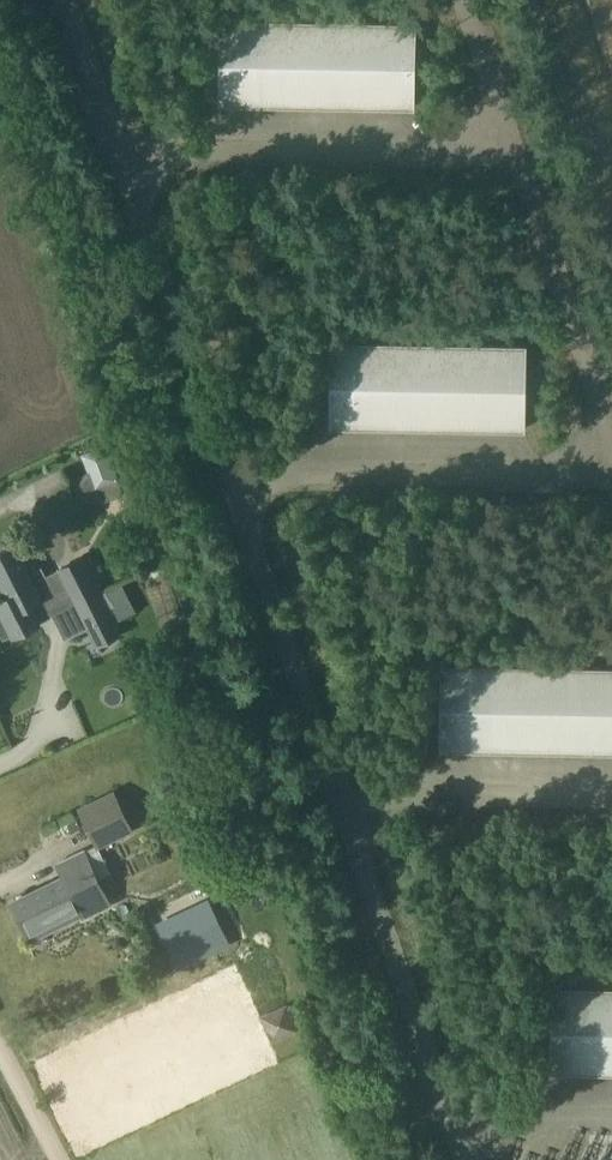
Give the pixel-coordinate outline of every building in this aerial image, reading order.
[(221,20),(219,106),(415,110),(417,24),(221,20)] [(331,343),(330,428),(526,432),(527,346),(331,343)] [(107,444),(82,454),(95,490),(121,480),(107,444)] [(49,612),(18,545),(0,554),(0,575),(9,596),(0,600),(0,629),(4,638),(13,633),(14,636),(40,624),(37,618),(49,612)] [(87,559),(63,570),(76,600),(100,589),(87,559)] [(98,574),(105,592),(128,583),(121,566),(98,574)] [(114,618),(100,589),(76,600),(90,630),(114,618)] [(440,751),(611,754),(611,669),(441,666),(440,751)] [(113,790),(76,808),(98,849),(134,832),(113,790)] [(63,876),(11,901),(29,939),(82,914),(83,918),(111,904),(85,851),(57,864),(63,876)] [(552,1073),(611,1074),(611,989),(553,988),(552,1073)] [(281,1000),(262,1004),(265,1019),(284,1014),(281,1000)]
